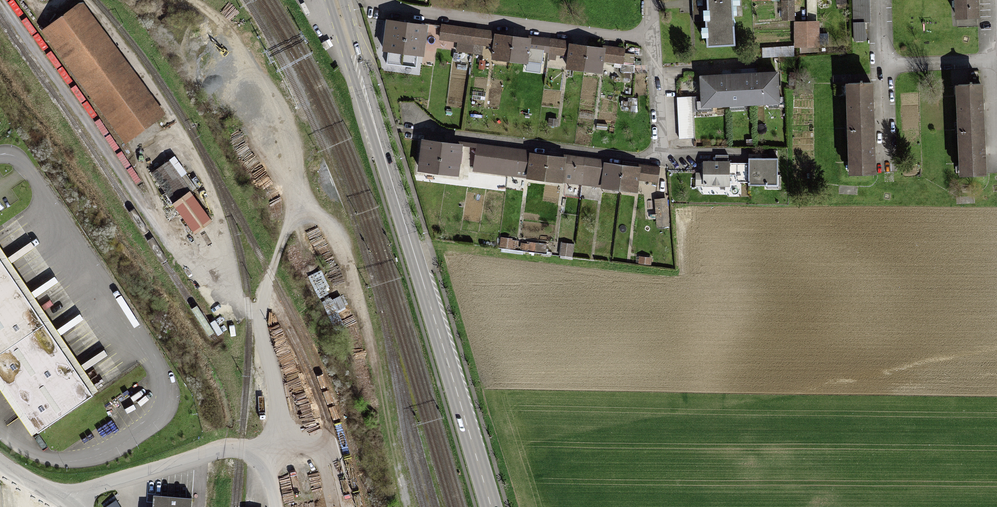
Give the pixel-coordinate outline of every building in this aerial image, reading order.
[(706,48),(733,47),(731,0),(704,0),(706,48)] [(952,19),(975,18),(974,0),(952,0),(952,19)] [(80,2),(41,31),(125,145),(164,116),(80,2)] [(791,2),(782,2),(783,21),(792,21),(791,2)] [(424,27),(388,22),(385,49),(421,54),(424,27)] [(805,25),(794,25),(795,46),(806,46),(805,25)] [(486,32),(443,26),(442,37),(485,43),(486,32)] [(529,40),(497,35),(494,56),(526,60),(529,40)] [(567,41),(536,37),(535,45),(566,49),(567,41)] [(603,49),(572,45),(569,68),(600,72),(603,49)] [(614,62),(634,65),(635,56),(615,54),(614,62)] [(704,106),(779,102),(777,73),(703,76),(704,106)] [(870,88),(847,88),(847,172),(870,172),(870,88)] [(976,88),(953,89),(958,175),(981,174),(976,88)] [(420,169),(459,174),(463,146),(424,141),(420,169)] [(520,151),(477,145),(474,170),(516,175),(520,151)] [(533,154),(530,178),(634,192),(638,168),(533,154)] [(778,183),(778,157),(749,157),(748,183),(778,183)] [(706,185),(729,186),(730,164),(707,163),(706,185)] [(660,168),(643,166),(642,172),(659,174),(660,168)] [(189,191),(168,205),(188,234),(209,220),(189,191)] [(32,436),(93,397),(96,390),(0,248),(0,389),(32,436)] [(154,496),(152,506),(191,506),(192,499),(154,496)]
